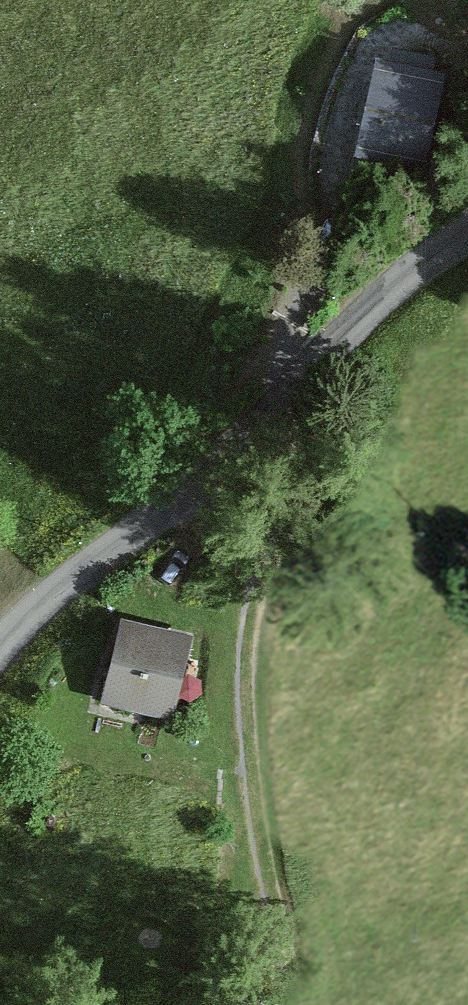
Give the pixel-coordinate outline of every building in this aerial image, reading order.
[(435,69),(366,54),(345,157),(414,172),(435,69)] [(198,633),(128,618),(111,696),(181,711),(198,633)]
